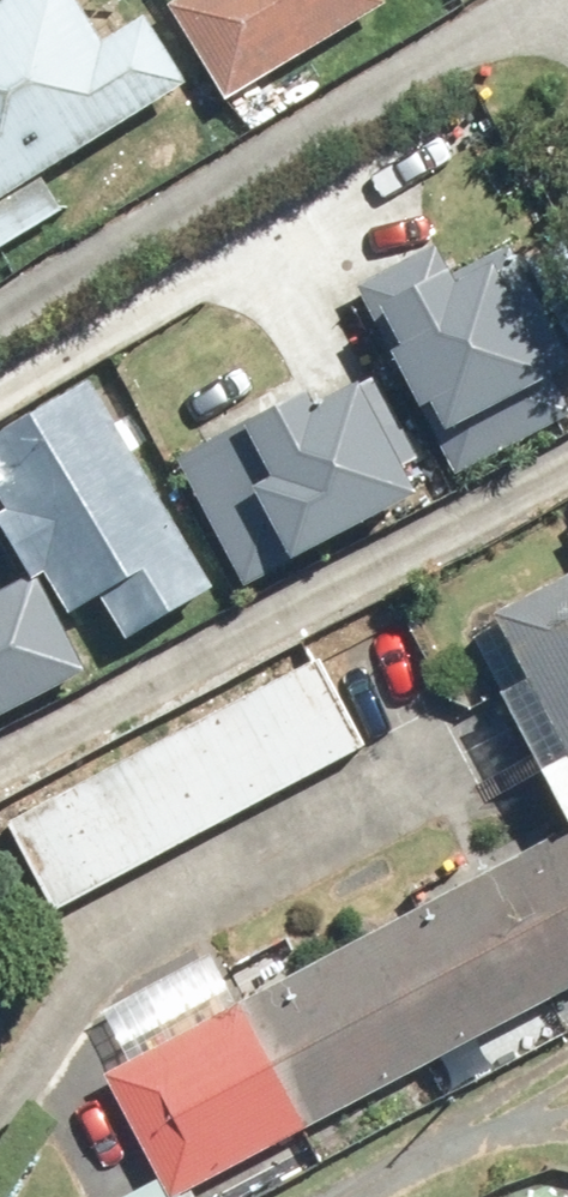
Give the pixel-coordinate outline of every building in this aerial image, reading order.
[(172,94),(119,0),(35,0),(0,19),(0,189),(172,94)] [(373,0),(203,0),(247,77),(375,5),(373,0)] [(354,290),(446,478),(567,418),(567,372),(494,222),(354,290)] [(173,465),(238,588),(404,500),(339,377),(173,465)] [(199,591),(80,388),(0,435),(0,500),(91,654),(199,591)] [(490,610),(567,760),(567,569),(490,610)] [(77,677),(27,576),(0,589),(0,716),(77,677)] [(60,911),(361,746),(311,656),(10,821),(60,911)] [(159,1196),(181,1196),(567,994),(567,837),(99,1083),(159,1196)]
